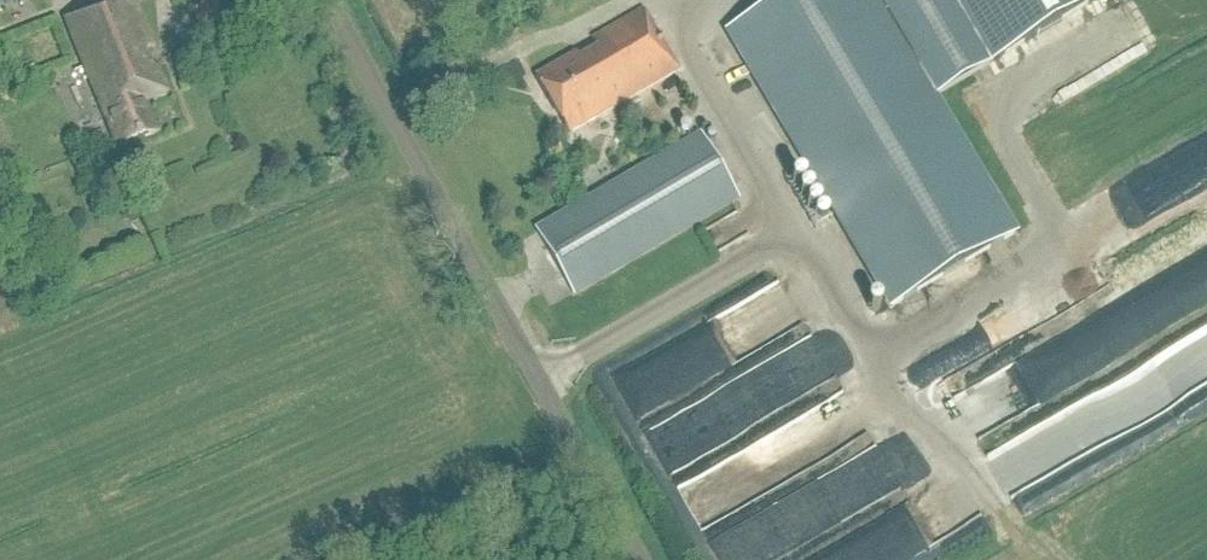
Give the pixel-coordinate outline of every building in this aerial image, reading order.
[(29,0),(0,0),(0,12),(29,0)] [(115,151),(153,135),(141,105),(164,96),(154,71),(149,73),(141,54),(150,50),(130,0),(118,0),(63,22),(115,151)] [(890,309),(1014,236),(932,99),(987,66),(948,0),(785,0),(727,34),(890,309)] [(567,135),(676,74),(641,13),(593,41),(598,49),(576,62),(573,56),(534,78),(567,135)] [(572,295),(734,201),(698,139),(536,233),(572,295)] [(716,315),(611,364),(632,409),(722,367),(713,348),(728,341),(716,315)] [(782,350),(642,424),(664,466),(805,391),(782,350)] [(936,427),(958,416),(928,351),(906,362),(936,427)] [(725,559),(769,559),(818,537),(798,494),(713,534),(725,559)] [(960,535),(966,552),(988,545),(981,527),(960,535)] [(800,559),(864,559),(846,531),(800,559)]
